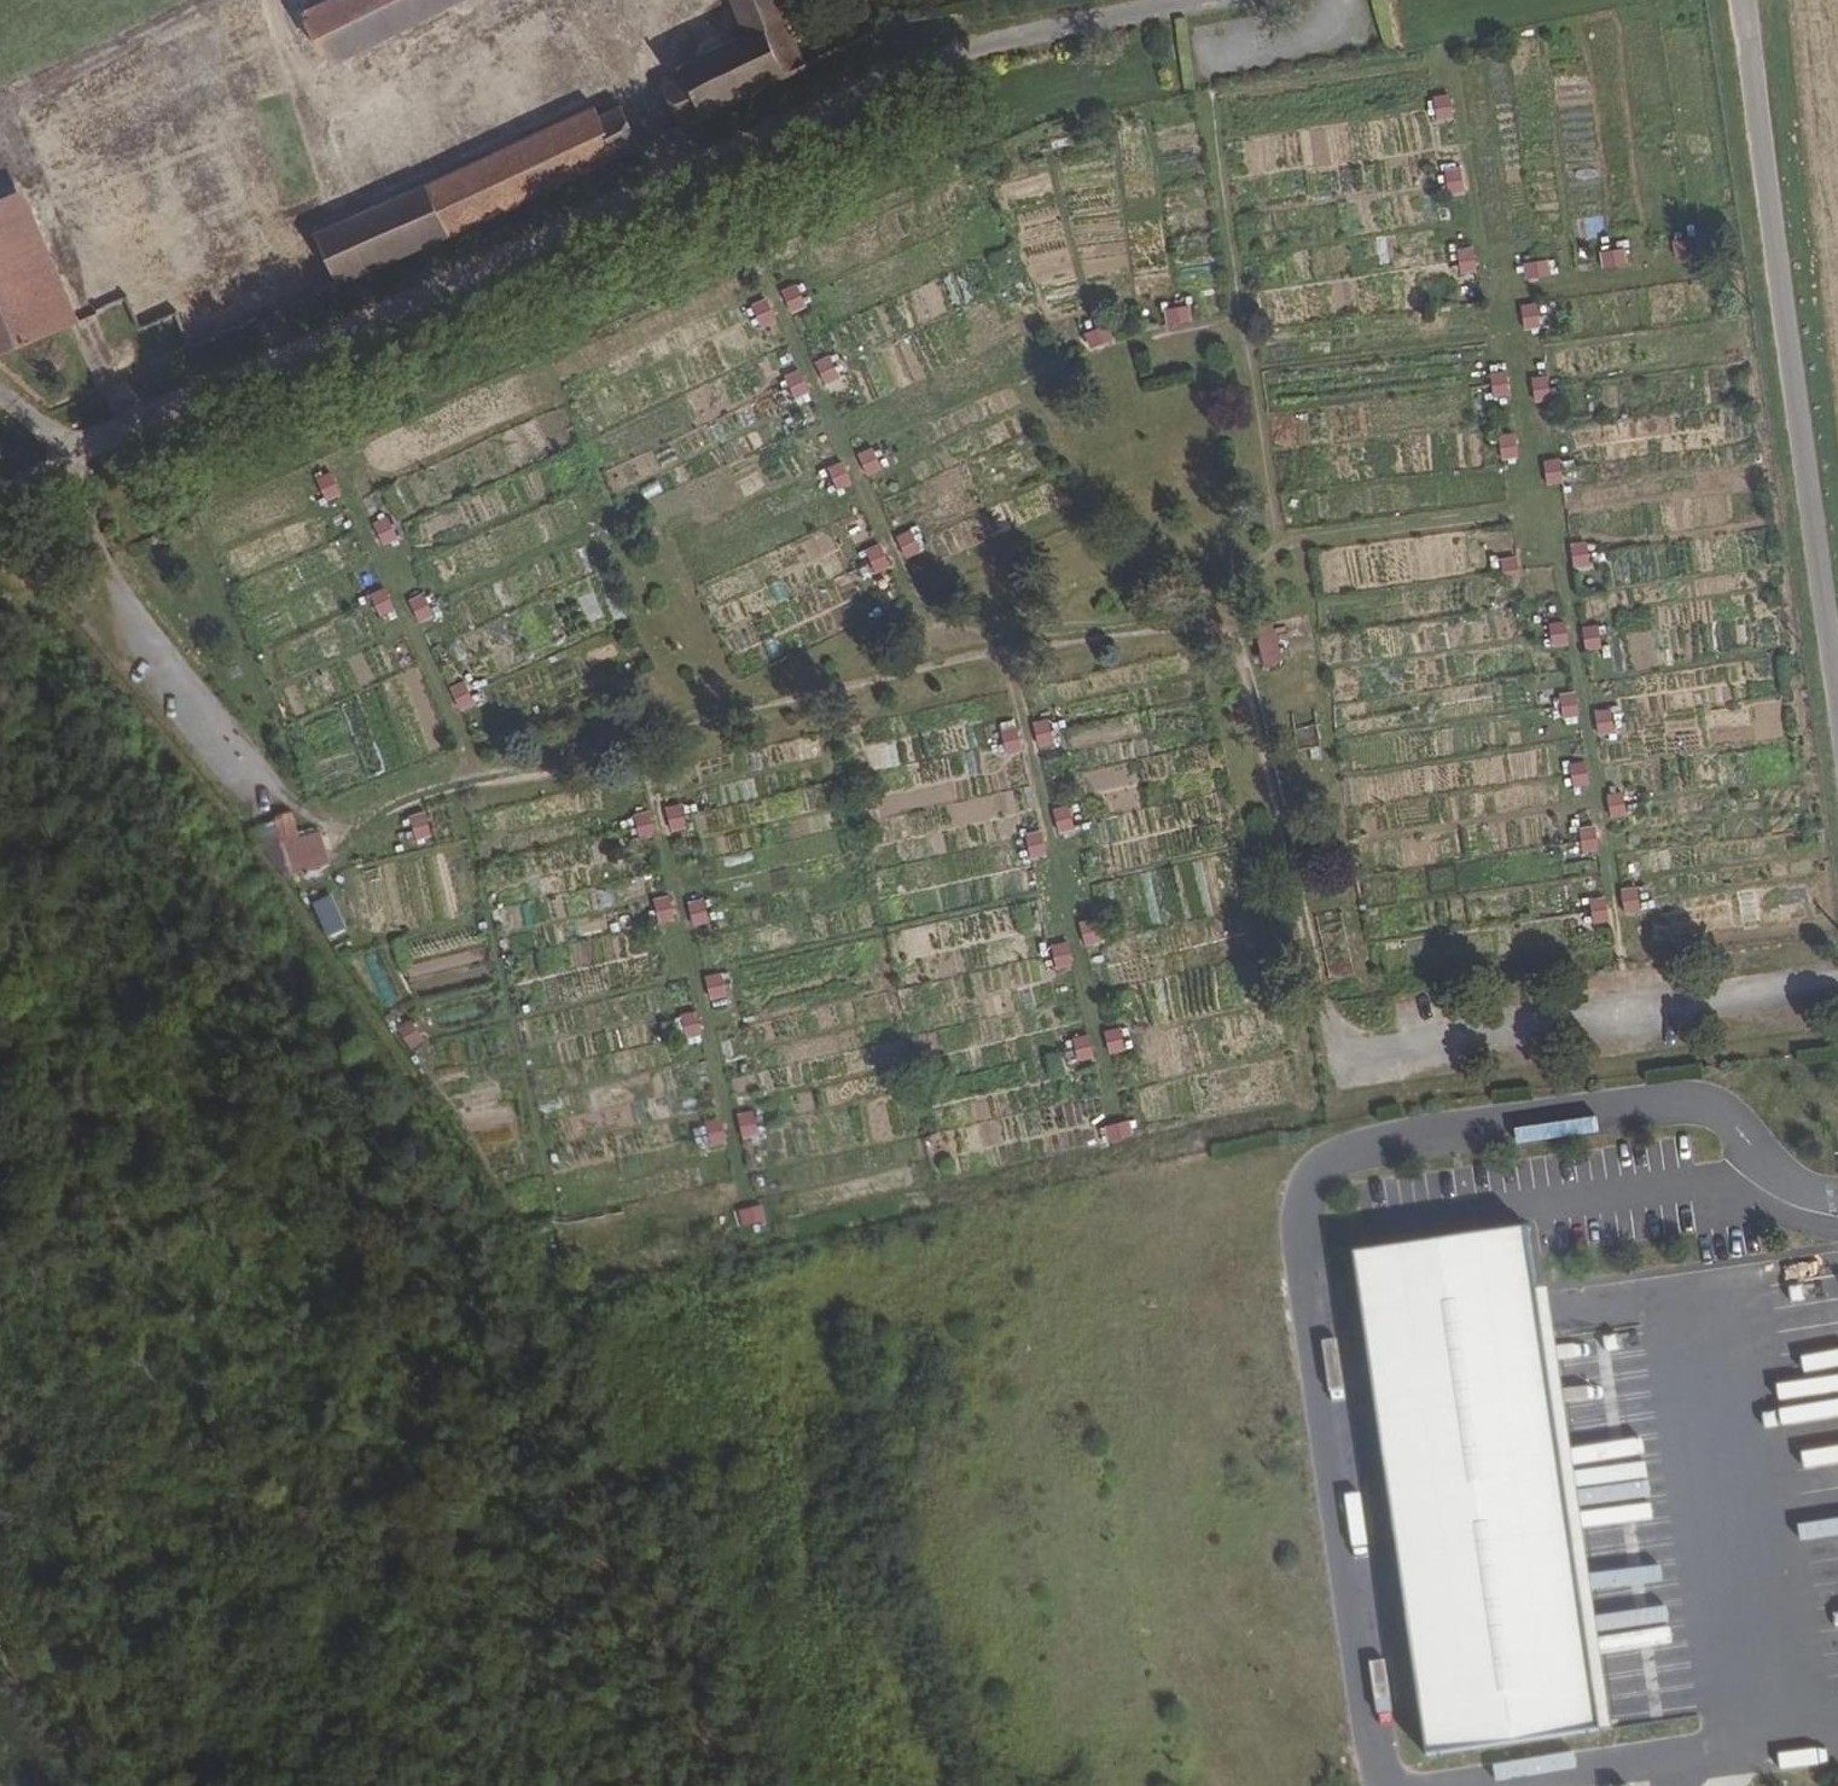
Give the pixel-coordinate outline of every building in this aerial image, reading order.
[(303,7),(325,50),(341,54),(451,0),(316,0),(303,7)] [(753,24),(687,55),(693,69),(672,78),(692,118),(817,58),(794,9),(801,5),(799,0),(743,0),(753,24)] [(599,100),(451,167),(481,224),(669,129),(651,90),(616,103),(608,86),(594,90),(599,100)] [(0,203),(0,352),(90,319),(38,187),(0,203)] [(1623,246),(1599,250),(1601,268),(1625,264),(1623,246)] [(1550,260),(1525,260),(1525,278),(1550,278),(1550,260)] [(1169,308),(1171,324),(1196,321),(1194,305),(1169,308)] [(1111,325),(1089,332),(1094,348),(1116,341),(1111,325)] [(386,545),(401,540),(393,516),(378,521),(386,545)] [(1504,560),(1510,587),(1526,583),(1520,556),(1504,560)] [(1281,630),(1263,634),(1271,667),(1289,663),(1281,630)] [(1043,747),(1058,744),(1054,720),(1039,723),(1043,747)] [(1064,833),(1079,830),(1074,806),(1059,809),(1064,833)] [(419,841),(435,838),(431,812),(414,815),(419,841)] [(292,875),(331,869),(326,834),(302,837),(299,816),(284,818),(292,875)] [(1044,831),(1030,835),(1037,859),(1051,855),(1044,831)] [(336,895),(315,905),(332,941),(353,931),(336,895)] [(1592,923),(1609,920),(1605,896),(1589,898),(1592,923)] [(716,1003),(731,1000),(724,972),(710,976),(716,1003)] [(416,1022),(403,1030),(414,1050),(428,1043),(416,1022)] [(748,1139),(763,1134),(756,1112),(741,1117),(748,1139)] [(723,1119),(708,1125),(716,1148),(732,1142),(723,1119)] [(1527,1229),(1355,1255),(1429,1754),(1601,1729),(1536,1291),(1527,1229)] [(1536,1291),(1601,1729),(1613,1727),(1548,1289),(1536,1291)]
